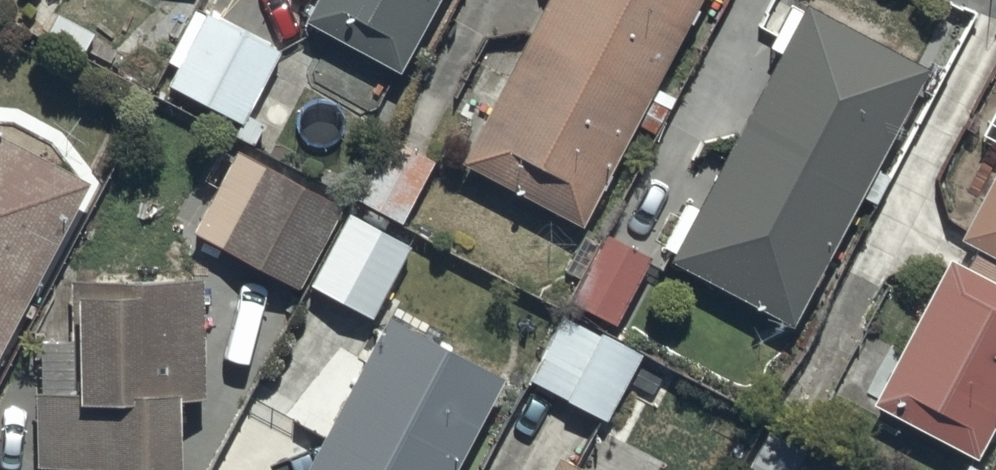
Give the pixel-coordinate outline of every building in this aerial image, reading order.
[(304,20),(395,70),(435,0),(314,0),(304,20)] [(459,160),(582,224),(637,119),(658,130),(673,101),(654,91),(702,0),(542,0),(501,79),(482,69),(469,93),(488,103),(459,160)] [(671,259),(790,323),(861,190),(875,198),(887,175),(873,168),(928,67),(807,2),(802,11),(786,3),(766,41),(780,49),(695,208),(682,201),(658,245),(674,254),(671,259)] [(280,51),(202,11),(165,83),(236,119),(229,133),(252,145),(263,123),(248,115),(280,51)] [(88,181),(0,134),(0,348),(88,181)] [(385,135),(353,196),(400,221),(433,160),(385,135)] [(869,402),(978,459),(995,424),(995,163),(958,237),(974,246),(962,269),(944,259),(869,402)] [(340,207),(263,166),(221,245),(298,286),(340,207)] [(410,235),(348,202),(308,276),(371,309),(410,235)] [(567,297),(611,322),(647,256),(604,231),(567,297)] [(66,330),(35,330),(34,461),(96,462),(96,469),(174,469),(175,395),(201,395),(203,274),(67,273),(66,330)] [(300,469),(451,469),(505,370),(388,307),(300,469)] [(563,307),(528,373),(607,416),(643,350),(563,307)] [(743,469),(790,469),(800,449),(763,430),(743,469)] [(553,446),(539,469),(597,469),(553,446)]
